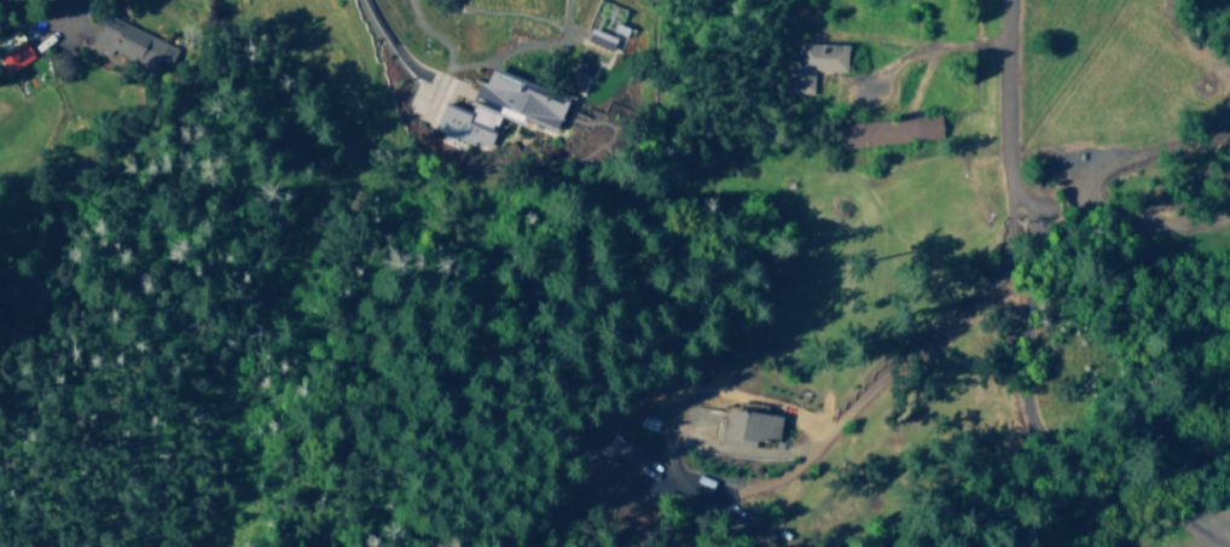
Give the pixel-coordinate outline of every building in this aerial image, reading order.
[(176,45),(100,16),(89,45),(165,73),(176,45)] [(21,39),(0,52),(0,66),(4,73),(31,56),(21,39)] [(843,44),(794,42),(793,55),(786,54),(784,93),(810,94),(811,70),(843,71),(843,44)] [(553,131),(565,98),(486,69),(481,83),(476,81),(464,112),(440,103),(431,129),(486,149),(498,117),(517,124),(519,119),(553,131)] [(777,416),(723,408),(719,436),(773,445),(777,416)]
